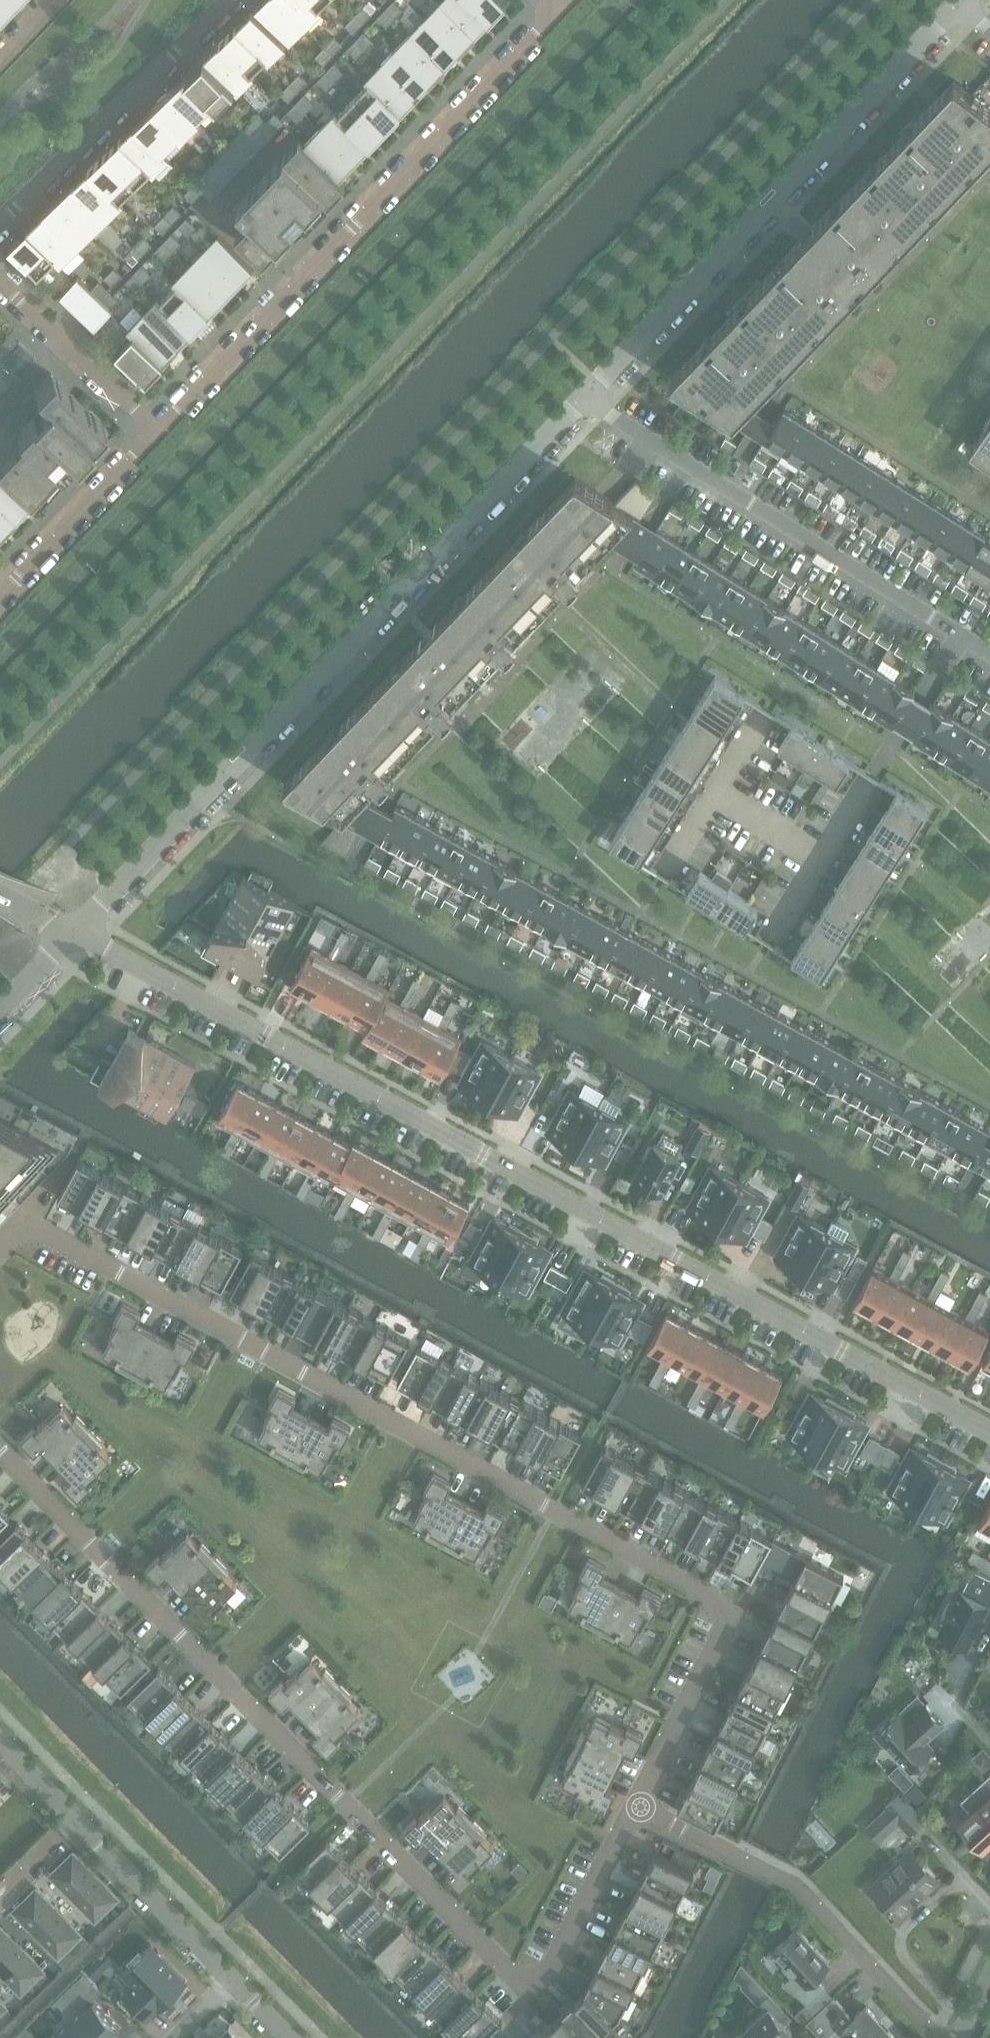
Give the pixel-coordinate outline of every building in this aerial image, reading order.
[(4,11),(14,0),(0,0),(0,7),(4,11)] [(280,0),(263,0),(256,7),(289,42),(306,26),(280,0)] [(310,0),(280,0),(306,26),(321,11),(319,9),(310,0)] [(319,9),(327,0),(310,0),(319,9)] [(395,19),(403,10),(393,0),(385,9),(395,19)] [(470,0),(441,0),(440,2),(475,35),(490,19),(470,0)] [(506,0),(470,0),(490,19),(507,1),(506,0)] [(475,35),(440,2),(425,17),(460,51),(475,35)] [(363,23),(373,13),(364,5),(355,15),(363,23)] [(395,19),(385,9),(377,17),(387,27),(395,19)] [(285,46),(251,11),(235,27),(267,59),(269,62),(285,46)] [(363,23),(355,15),(345,25),(354,33),(363,23)] [(460,51),(425,17),(410,33),(445,66),(460,51)] [(251,74),(267,59),(235,27),(234,28),(236,30),(231,35),(229,33),(220,42),(251,74)] [(374,41),(363,32),(355,40),(365,50),(374,41)] [(445,66),(410,33),(395,49),(430,82),(445,66)] [(333,55),(343,44),(334,36),(325,46),(333,55)] [(357,58),(365,50),(355,40),(347,49),(357,58)] [(251,74),(220,42),(204,57),(235,89),(238,92),(254,77),(251,74)] [(324,64),(333,55),(325,46),(315,56),(324,64)] [(430,82),(395,49),(380,64),(415,98),(430,82)] [(235,89),(204,57),(187,73),(214,102),(218,105),(235,89)] [(336,81),(344,73),(334,63),(325,71),(336,81)] [(415,98),(380,64),(365,80),(368,82),(400,113),(415,98)] [(327,90),(336,81),(325,71),(317,80),(327,90)] [(214,102),(187,73),(170,90),(197,118),(214,102)] [(298,91),(308,81),(299,73),(290,83),(298,91)] [(670,379),(688,390),(749,428),(750,429),(760,413),(748,405),(854,293),(861,286),(868,279),(989,151),(989,108),(973,95),(973,94),(954,80),(814,228),(807,235),(800,242),(670,379)] [(400,113),(368,82),(353,98),(386,129),(400,113)] [(289,101),(298,91),(290,83),(280,93),(289,101)] [(197,118),(170,90),(152,107),(180,135),(197,118)] [(314,104),(304,94),(296,103),(306,112),(314,104)] [(386,129),(353,98),(338,114),(371,145),(386,129)] [(306,112),(296,103),(287,111),(298,121),(306,112)] [(180,135),(152,107),(135,124),(162,152),(180,135)] [(371,145),(338,114),(336,111),(321,127),(356,160),(371,145)] [(276,131),(284,123),(284,122),(275,113),(267,122),(276,131)] [(276,131),(267,122),(259,114),(254,120),(271,136),(276,131)] [(169,159),(162,152),(135,124),(120,139),(151,171),(154,174),(169,159)] [(356,160),(321,127),(306,142),(341,176),(356,160)] [(260,148),(243,131),(237,137),(255,154),(260,148)] [(264,257),(323,194),(329,200),(346,182),(340,177),(341,176),(306,142),(301,137),(224,218),(264,257)] [(136,186),(151,171),(120,139),(119,140),(121,142),(116,147),(114,145),(104,154),(136,186)] [(243,165),(226,149),(221,154),(238,171),(243,165)] [(136,186),(104,154),(103,155),(105,157),(100,162),(98,160),(89,169),(120,201),(136,186)] [(227,183),(210,166),(204,172),(221,188),(227,183)] [(120,201),(89,169),(73,184),(107,219),(123,204),(120,201)] [(107,219),(73,184),(58,199),(92,234),(107,219)] [(193,202),(202,192),(193,184),(184,194),(193,202)] [(92,234),(58,199),(42,214),(76,249),(92,234)] [(172,224),(182,213),(173,205),(164,215),(172,224)] [(76,249),(42,214),(27,229),(56,259),(61,264),(76,249)] [(163,233),(172,224),(164,215),(154,225),(163,233)] [(196,227),(186,218),(178,226),(188,236),(196,227)] [(56,259),(27,229),(26,230),(28,233),(23,237),(21,235),(9,247),(38,277),(56,259)] [(181,242),(171,233),(164,241),(173,251),(181,242)] [(254,268),(218,234),(203,250),(238,284),(254,268)] [(142,255),(152,245),(143,236),(134,246),(142,255)] [(173,251),(164,241),(155,250),(165,260),(173,251)] [(142,255),(134,246),(124,256),(133,265),(142,255)] [(238,284),(203,250),(188,266),(223,299),(238,284)] [(143,283),(151,274),(141,265),(133,273),(143,283)] [(223,299),(188,266),(173,281),(176,284),(208,315),(223,299)] [(113,286),(122,276),(114,268),(104,278),(113,286)] [(143,283),(133,273),(125,282),(135,291),(143,283)] [(78,310),(95,293),(91,289),(77,277),(75,279),(61,294),(78,310)] [(99,281),(91,289),(95,293),(101,299),(109,290),(107,289),(99,281)] [(208,315),(176,284),(161,300),(193,331),(208,315)] [(113,294),(109,290),(101,299),(111,308),(119,300),(113,294)] [(112,310),(111,308),(101,299),(95,293),(78,310),(95,326),(96,327),(111,311),(112,310)] [(193,331),(161,300),(159,296),(143,313),(178,346),(193,331)] [(178,346),(143,313),(128,328),(164,362),(178,346)] [(164,362),(128,328),(128,329),(133,334),(116,351),(147,379),(164,362)] [(35,358),(17,341),(0,359),(0,370),(12,382),(35,358)] [(104,424),(50,373),(0,426),(0,477),(28,504),(104,424)] [(764,438),(765,438),(783,450),(802,420),(783,408),(764,438)] [(970,446),(988,459),(989,460),(989,417),(970,446)] [(802,420),(783,450),(801,461),(820,431),(802,420)] [(820,431),(801,461),(820,473),(838,443),(820,431)] [(721,445),(733,453),(738,445),(725,438),(721,445)] [(838,443),(820,473),(838,484),(857,455),(838,443)] [(857,455),(838,484),(857,496),(875,466),(857,455)] [(755,456),(750,463),(762,471),(767,464),(755,456)] [(875,466),(857,496),(875,508),(894,478),(875,466)] [(785,475),(773,467),(768,475),(780,483),(785,475)] [(0,477),(0,508),(13,520),(28,504),(0,477)] [(484,672),(503,651),(508,655),(517,645),(513,641),(566,585),(571,589),(580,579),(576,575),(611,538),(624,546),(641,518),(615,502),(576,477),(435,626),(484,672)] [(894,478),(875,508),(893,519),(912,489),(894,478)] [(637,479),(615,502),(641,518),(658,492),(637,479)] [(791,479),(786,486),(799,494),(803,487),(791,479)] [(912,489),(893,519),(912,531),(931,501),(912,489)] [(804,498),(814,504),(817,506),(822,498),(809,490),(804,498)] [(931,501),(912,531),(930,542),(949,513),(931,501)] [(682,517),(687,510),(674,502),(669,509),(682,517)] [(827,502),(823,509),(835,517),(840,510),(827,502)] [(0,508),(0,534),(13,520),(0,508)] [(841,521),(854,529),(858,521),(846,513),(841,521)] [(949,513),(930,542),(949,554),(967,524),(949,513)] [(700,529),(705,522),(692,514),(688,521),(700,529)] [(967,524),(949,554),(967,566),(986,536),(967,524)] [(718,540),(723,533),(710,525),(706,533),(718,540)] [(864,525),(859,532),(872,540),(877,533),(864,525)] [(656,528),(635,561),(654,573),(675,540),(656,528)] [(989,570),(989,539),(986,536),(967,566),(985,577),(989,570)] [(737,552),(741,545),(729,537),(724,544),(737,552)] [(878,544),(887,550),(890,552),(895,544),(882,537),(878,544)] [(654,573),(672,584),(693,551),(675,540),(654,573)] [(755,564),(760,556),(747,548),(742,556),(755,564)] [(901,548),(896,556),(908,563),(913,556),(901,548)] [(672,584),(691,596),(712,563),(693,551),(672,584)] [(773,575),(778,568),(765,560),(760,567),(773,575)] [(919,560),(914,567),(927,575),(931,568),(919,560)] [(691,596),(709,607),(730,575),(712,563),(691,596)] [(784,571),(779,579),(792,587),(796,579),(784,571)] [(932,579),(945,586),(950,579),(937,571),(932,579)] [(709,607),(728,619),(748,586),(730,575),(709,607)] [(955,583),(951,590),(963,598),(968,591),(955,583)] [(728,619),(746,631),(767,598),(748,586),(728,619)] [(820,594),(808,586),(803,594),(816,602),(820,594)] [(969,602),(978,607),(981,610),(986,602),(974,594),(969,602)] [(746,631),(765,642),(785,609),(767,598),(746,631)] [(839,606),(826,598),(821,606),(834,613),(839,606)] [(765,642),(783,654),(804,621),(785,609),(765,642)] [(857,618),(844,610),(840,617),(852,625),(857,618)] [(783,654),(801,666),(822,633),(804,621),(783,654)] [(875,629),(863,621),(858,629),(871,637),(875,629)] [(428,632),(421,640),(470,686),(477,679),(484,672),(435,626),(428,632)] [(801,666),(820,677),(841,644),(822,633),(801,666)] [(894,641),(881,633),(876,640),(889,648),(894,641)] [(470,686),(421,640),(284,784),(344,818),(364,828),(364,829),(378,803),(368,793),(378,783),(382,787),(392,778),(387,773),(441,717),(445,721),(455,711),(450,707),(470,686)] [(820,677),(838,689),(859,656),(841,644),(820,677)] [(912,652),(900,644),(895,652),(907,660),(912,652)] [(838,689),(857,701),(878,668),(859,656),(838,689)] [(918,656),(913,663),(925,671),(930,664),(918,656)] [(857,701),(875,712),(896,679),(878,668),(857,701)] [(715,676),(704,695),(724,708),(733,714),(744,696),(745,695),(736,689),(715,676)] [(959,692),(963,685),(951,677),(946,684),(959,692)] [(914,691),(896,679),(875,712),(894,724),(914,691)] [(977,704),(982,696),(969,688),(964,696),(977,704)] [(914,691),(894,724),(912,735),(933,703),(914,691)] [(704,695),(692,713),(713,726),(722,732),(733,714),(724,708),(704,695)] [(933,703),(912,735),(931,747),(951,714),(933,703)] [(692,713),(680,732),(701,745),(710,751),(722,732),(713,726),(692,713)] [(931,747),(949,759),(970,726),(951,714),(931,747)] [(949,759),(968,770),(988,737),(970,726),(949,759)] [(792,727),(780,746),(788,751),(808,763),(821,743),(801,730),(800,731),(792,727)] [(680,732),(669,750),(689,763),(698,769),(710,751),(701,745),(680,732)] [(986,782),(989,776),(989,739),(988,737),(968,770),(986,782)] [(821,743),(808,763),(827,775),(828,776),(839,783),(851,764),(849,763),(840,757),(841,756),(821,743)] [(669,750),(657,769),(678,782),(687,788),(698,769),(689,763),(669,750)] [(657,769),(645,787),(675,806),(687,788),(678,782),(657,769)] [(783,785),(788,778),(777,771),(772,778),(783,785)] [(801,797),(806,788),(797,782),(792,791),(801,797)] [(645,787),(634,806),(654,819),(663,824),(675,806),(645,787)] [(926,809),(906,796),(894,815),(915,828),(926,809)] [(376,842),(397,853),(417,817),(397,806),(380,837),(379,836),(376,842)] [(634,806),(622,824),(643,837),(652,843),(663,824),(654,819),(634,806)] [(915,828),(894,815),(882,833),(903,846),(915,828)] [(397,853),(418,865),(438,829),(417,817),(397,853)] [(344,818),(322,842),(339,852),(346,856),(348,857),(364,828),(344,818)] [(622,824),(610,843),(631,856),(632,854),(641,860),(652,843),(643,837),(622,824)] [(418,865),(438,876),(458,840),(438,829),(418,865)] [(903,846),(882,833),(871,852),(891,865),(903,846)] [(457,879),(462,882),(478,851),(458,840),(438,876),(454,884),(457,879)] [(499,862),(478,851),(462,882),(482,893),(499,862)] [(891,865),(871,852),(859,870),(880,883),(891,865)] [(378,872),(382,864),(369,857),(365,865),(378,872)] [(519,873),(499,862),(482,893),(502,904),(519,873)] [(384,876),(397,883),(401,875),(388,868),(384,876)] [(699,870),(688,890),(697,895),(696,896),(716,909),(729,889),(734,881),(716,870),(712,878),(709,876),(699,870)] [(880,883),(859,870),(847,889),(868,902),(880,883)] [(519,920),(520,920),(540,884),(519,873),(502,904),(522,915),(519,920)] [(243,877),(201,952),(221,963),(226,954),(259,972),(295,905),(243,877)] [(403,886),(416,893),(420,885),(407,878),(403,886)] [(520,920),(540,932),(560,896),(540,884),(520,920)] [(422,896),(435,903),(439,896),(426,888),(422,896)] [(729,889),(716,909),(736,922),(737,921),(746,927),(758,907),(749,902),(729,889)] [(857,920),(868,902),(847,889),(836,907),(857,920)] [(546,928),(564,937),(581,907),(560,896),(540,932),(543,933),(546,928)] [(589,898),(583,908),(588,911),(594,900),(589,898)] [(441,907),(454,914),(458,906),(445,899),(441,907)] [(563,944),(582,954),(601,918),(588,911),(583,908),(581,907),(564,937),(566,939),(563,944)] [(836,907),(824,926),(845,939),(857,920),(836,907)] [(463,919),(476,926),(480,918),(467,911),(463,919)] [(626,917),(620,928),(621,929),(624,930),(630,919),(626,917)] [(590,952),(605,960),(621,929),(620,928),(601,918),(582,954),(587,957),(590,952)] [(498,938),(502,930),(489,923),(485,931),(498,938)] [(188,924),(184,931),(191,935),(195,928),(188,924)] [(824,926),(812,944),(833,957),(845,939),(824,926)] [(603,966),(622,976),(642,940),(624,930),(621,929),(605,960),(606,961),(603,966)] [(196,930),(193,938),(200,941),(204,934),(196,930)] [(311,948),(291,985),(311,996),(346,933),(342,931),(328,957),(311,948)] [(335,961),(350,935),(346,933),(311,996),(330,1006),(350,969),(335,961)] [(507,943),(520,950),(524,942),(511,935),(507,943)] [(622,976),(643,987),(662,951),(642,940),(622,976)] [(812,944),(801,963),(822,976),(833,957),(812,944)] [(529,955),(542,962),(546,954),(533,947),(529,955)] [(380,951),(366,978),(350,969),(330,1006),(349,1017),(384,953),(380,951)] [(647,983),(666,993),(683,963),(662,951),(643,987),(644,988),(647,983)] [(373,982),(388,956),(384,953),(349,1017),(367,1026),(363,1033),(364,1034),(388,990),(373,982)] [(551,967),(564,974),(568,967),(555,959),(551,967)] [(703,974),(683,963),(666,993),(686,1004),(703,974)] [(573,979),(586,986),(591,978),(578,971),(573,979)] [(724,985),(703,974),(686,1004),(707,1016),(724,985)] [(386,998),(389,991),(388,990),(364,1034),(383,1044),(418,981),(414,979),(400,1005),(386,998)] [(407,1010),(422,983),(418,981),(383,1044),(402,1055),(423,1018),(407,1010)] [(592,990),(605,997),(609,989),(597,982),(592,990)] [(727,1027),(744,996),(724,985),(707,1016),(727,1027)] [(611,1000),(624,1007),(629,999),(615,992),(611,1000)] [(748,1038),(764,1007),(744,996),(727,1027),(748,1038)] [(452,1000),(438,1026),(423,1018),(402,1055),(422,1065),(456,1002),(452,1000)] [(445,1030),(460,1004),(456,1002),(422,1065),(441,1076),(461,1039),(445,1030)] [(630,1010),(643,1017),(647,1010),(634,1003),(630,1010)] [(756,1049),(765,1054),(785,1018),(764,1007),(748,1038),(759,1044),(756,1049)] [(649,1021),(662,1028),(667,1020),(654,1013),(649,1021)] [(765,1054),(786,1065),(805,1029),(785,1018),(765,1054)] [(679,1027),(674,1034),(687,1042),(692,1034),(679,1027)] [(166,1118),(195,1065),(129,1029),(111,1062),(102,1057),(91,1076),(166,1118)] [(786,1065),(806,1076),(826,1041),(805,1029),(786,1065)] [(697,1037),(693,1045),(706,1052),(710,1044),(697,1037)] [(817,1076),(829,1083),(846,1052),(826,1041),(806,1076),(815,1081),(817,1076)] [(473,1094),(472,1097),(486,1105),(512,1057),(485,1042),(483,1045),(481,1044),(467,1070),(475,1074),(467,1090),(473,1094)] [(716,1047),(712,1055),(725,1062),(730,1055),(716,1047)] [(470,1055),(458,1048),(448,1066),(460,1073),(470,1055)] [(835,1093),(847,1099),(867,1063),(846,1052),(829,1083),(838,1087),(835,1093)] [(537,1075),(539,1072),(512,1057),(486,1105),(500,1112),(502,1109),(509,1113),(517,1097),(525,1102),(539,1076),(537,1075)] [(735,1058),(731,1065),(744,1073),(748,1065),(735,1058)] [(847,1099),(867,1110),(887,1074),(867,1063),(847,1099)] [(754,1068),(750,1076),(763,1083),(767,1075),(754,1068)] [(867,1110),(888,1121),(907,1085),(887,1074),(867,1110)] [(773,1078),(769,1086),(782,1093),(786,1086),(773,1078)] [(234,1129),(221,1152),(225,1154),(257,1094),(238,1083),(218,1120),(234,1129)] [(888,1121),(908,1133),(928,1096),(907,1085),(888,1121)] [(792,1089),(788,1097),(801,1104),(805,1096),(792,1089)] [(555,1118),(546,1134),(554,1138),(563,1143),(561,1146),(574,1153),(600,1106),(599,1105),(573,1090),(571,1094),(569,1092),(555,1118)] [(256,1141),(276,1104),(257,1094),(225,1154),(229,1156),(242,1133),(256,1141)] [(186,1095),(180,1106),(187,1109),(192,1098),(186,1095)] [(600,1106),(574,1153),(590,1161),(591,1158),(598,1162),(606,1166),(614,1151),(629,1125),(626,1124),(628,1121),(618,1115),(623,1106),(604,1096),(599,1105),(600,1106)] [(908,1133),(929,1144),(948,1108),(928,1096),(908,1133)] [(546,1099),(540,1111),(550,1116),(557,1104),(546,1099)] [(815,1101),(810,1109),(823,1116),(828,1108),(815,1101)] [(263,1175),(296,1115),(276,1104),(256,1141),(272,1150),(259,1173),(263,1175)] [(929,1144),(949,1155),(969,1119),(948,1108),(929,1144)] [(837,1113),(832,1121),(845,1128),(850,1120),(837,1113)] [(294,1162),(315,1125),(296,1115),(263,1175),(267,1177),(279,1154),(294,1162)] [(69,1155),(0,1117),(0,1227),(69,1155)] [(969,1119),(949,1155),(970,1166),(989,1130),(969,1119)] [(698,1124),(685,1148),(698,1155),(711,1131),(698,1124)] [(301,1195),(334,1136),(315,1125),(294,1162),(309,1170),(297,1193),(301,1195)] [(859,1125),(855,1133),(868,1140),(872,1132),(859,1125)] [(353,1142),(351,1145),(334,1136),(301,1195),(305,1198),(317,1175),(332,1183),(355,1142),(353,1142)] [(881,1137),(877,1145),(890,1152),(894,1144),(881,1137)] [(339,1216),(374,1153),(355,1142),(332,1183),(334,1184),(335,1180),(349,1188),(335,1214),(339,1216)] [(623,1142),(615,1158),(625,1162),(632,1147),(623,1142)] [(646,1159),(632,1185),(648,1194),(651,1187),(659,1191),(664,1182),(667,1183),(672,1173),(670,1172),(679,1156),(677,1155),(657,1144),(655,1143),(653,1146),(650,1144),(643,1157),(646,1159)] [(903,1149),(899,1157),(912,1164),(916,1157),(903,1149)] [(372,1200),(393,1163),(374,1153),(339,1216),(343,1218),(357,1192),(372,1200)] [(79,1160),(58,1197),(92,1216),(113,1179),(79,1160)] [(925,1161),(921,1169),(934,1176),(938,1169),(925,1161)] [(377,1237),(412,1174),(393,1163),(372,1200),(387,1208),(373,1235),(377,1237)] [(702,1219),(700,1222),(714,1229),(740,1182),(713,1167),(712,1170),(710,1169),(696,1195),(703,1199),(695,1215),(702,1219)] [(410,1221),(431,1184),(412,1174),(377,1237),(381,1239),(395,1213),(410,1221)] [(960,1181),(947,1174),(943,1181),(956,1188),(960,1181)] [(688,1175),(681,1187),(690,1193),(697,1180),(688,1175)] [(113,1179),(92,1216),(120,1231),(140,1194),(113,1179)] [(786,1202),(798,1208),(810,1186),(798,1180),(786,1202)] [(765,1200),(767,1197),(740,1182),(714,1229),(728,1237),(730,1234),(737,1238),(746,1222),(753,1227),(767,1201),(765,1200)] [(415,1258),(450,1194),(431,1184),(410,1221),(425,1229),(411,1255),(415,1258)] [(989,1199),(989,1197),(978,1190),(973,1198),(986,1205),(989,1199)] [(140,1194),(120,1231),(140,1242),(161,1205),(140,1194)] [(449,1242),(469,1205),(450,1194),(415,1258),(418,1260),(433,1233),(449,1242)] [(161,1205),(140,1242),(162,1254),(182,1217),(179,1215),(184,1206),(166,1195),(161,1205)] [(790,1267),(788,1270),(802,1277),(833,1221),(832,1221),(827,1230),(801,1215),(799,1218),(797,1217),(783,1243),(791,1247),(782,1263),(790,1267)] [(182,1217),(162,1254),(189,1269),(209,1232),(182,1217)] [(762,1219),(754,1235),(765,1241),(773,1225),(762,1219)] [(844,1239),(849,1230),(833,1221),(802,1277),(816,1285),(818,1282),(825,1286),(833,1270),(841,1275),(855,1249),(853,1248),(855,1245),(844,1239)] [(473,1246),(482,1229),(470,1222),(460,1239),(461,1240),(468,1243),(473,1246)] [(473,1261),(472,1264),(498,1279),(524,1231),(510,1224),(509,1227),(501,1223),(493,1238),(485,1234),(471,1260),(473,1261)] [(538,1239),(535,1237),(524,1231),(498,1279),(525,1293),(527,1290),(529,1291),(543,1266),(535,1261),(544,1246),(537,1242),(538,1239)] [(209,1232),(189,1269),(223,1287),(233,1269),(237,1260),(243,1250),(209,1232)] [(461,1240),(453,1255),(460,1258),(468,1243),(461,1240)] [(873,1268),(854,1302),(874,1313),(907,1252),(904,1250),(889,1277),(873,1268)] [(907,1252),(874,1313),(893,1323),(912,1289),(897,1281),(912,1254),(907,1252)] [(241,1273),(231,1292),(253,1304),(273,1267),(251,1255),(246,1265),(241,1273)] [(237,1260),(233,1269),(241,1273),(246,1265),(237,1260)] [(855,1263),(849,1275),(858,1280),(864,1268),(855,1263)] [(562,1272),(551,1266),(545,1278),(555,1284),(562,1272)] [(273,1267),(253,1304),(274,1315),(295,1278),(273,1267)] [(912,1289),(893,1323),(912,1334),(946,1273),(942,1271),(927,1297),(912,1289)] [(574,1278),(562,1272),(555,1284),(567,1290),(574,1278)] [(564,1314),(558,1326),(585,1340),(591,1329),(617,1282),(603,1274),(601,1277),(594,1273),(585,1289),(578,1285),(564,1310),(566,1311),(564,1314)] [(946,1273),(912,1334),(931,1344),(950,1310),(935,1301),(949,1275),(946,1273)] [(295,1278),(274,1315),(295,1327),(316,1290),(295,1278)] [(617,1282),(591,1329),(618,1344),(619,1341),(621,1342),(635,1316),(644,1301),(636,1296),(629,1293),(631,1290),(617,1282)] [(316,1290),(295,1327),(328,1345),(348,1308),(316,1290)] [(950,1310),(931,1344),(950,1355),(984,1294),(980,1292),(965,1318),(950,1310)] [(973,1322),(987,1296),(984,1294),(950,1355),(970,1365),(989,1331),(973,1322)] [(117,1360),(115,1363),(132,1372),(153,1335),(134,1325),(141,1313),(123,1303),(114,1320),(117,1321),(109,1336),(111,1337),(103,1352),(117,1360)] [(348,1308),(328,1345),(355,1360),(376,1323),(348,1308)] [(664,1356),(649,1383),(653,1385),(686,1324),(666,1313),(648,1348),(664,1356)] [(642,1317),(635,1329),(647,1335),(654,1324),(642,1317)] [(376,1323),(355,1360),(389,1378),(409,1341),(376,1323)] [(687,1369),(705,1334),(686,1324),(653,1385),(657,1387),(671,1361),(687,1369)] [(178,1333),(172,1345),(153,1335),(132,1372),(149,1381),(151,1378),(165,1386),(174,1370),(176,1372),(184,1357),(187,1359),(196,1343),(178,1333)] [(691,1406),(725,1345),(705,1334),(687,1369),(702,1377),(687,1404),(691,1406)] [(725,1390),(744,1355),(725,1345),(691,1406),(695,1408),(709,1381),(725,1390)] [(417,1346),(397,1383),(431,1401),(451,1364),(417,1346)] [(729,1427),(763,1366),(744,1355),(725,1390),(740,1398),(725,1424),(729,1427)] [(451,1364),(431,1401),(458,1416),(479,1379),(451,1364)] [(764,1411),(782,1377),(763,1366),(729,1427),(733,1428),(747,1402),(764,1411)] [(479,1379),(458,1416),(479,1428),(500,1391),(479,1379)] [(273,1444),(271,1448),(287,1457),(308,1420),(289,1410),(296,1398),(278,1388),(269,1404),(272,1406),(265,1420),(267,1421),(258,1437),(273,1444)] [(500,1391),(479,1428),(500,1439),(521,1402),(500,1391)] [(790,1435),(789,1438),(815,1452),(841,1405),(827,1397),(826,1400),(819,1396),(810,1412),(802,1408),(788,1433),(790,1435)] [(782,1401),(776,1413),(784,1417),(790,1405),(782,1401)] [(521,1402),(500,1439),(528,1454),(548,1417),(521,1402)] [(854,1416),(855,1413),(841,1405),(815,1452),(842,1467),(844,1464),(846,1465),(860,1439),(852,1435),(861,1420),(854,1416)] [(35,1453),(45,1443),(59,1458),(89,1429),(76,1416),(74,1418),(62,1407),(50,1418),(49,1416),(37,1428),(34,1425),(21,1438),(35,1453)] [(548,1417),(528,1454),(561,1473),(582,1436),(548,1417)] [(333,1418),(327,1430),(308,1420),(287,1457),(304,1466),(306,1462),(320,1470),(329,1455),(331,1456),(339,1442),(342,1444),(351,1428),(333,1418)] [(100,1445),(102,1442),(89,1429),(59,1458),(74,1473),(65,1483),(79,1497),(92,1484),(90,1482),(101,1470),(100,1468),(111,1457),(100,1445)] [(861,1454),(875,1462),(884,1446),(870,1438),(861,1454)] [(875,1462),(890,1470),(899,1454),(884,1446),(875,1462)] [(603,1447),(582,1484),(605,1496),(625,1459),(603,1447)] [(891,1490),(889,1493),(916,1507),(942,1460),(928,1453),(927,1455),(920,1452),(911,1467),(903,1463),(889,1488),(891,1490)] [(625,1459),(605,1496),(626,1508),(646,1471),(625,1459)] [(955,1471),(956,1468),(942,1460),(916,1507),(943,1522),(945,1519),(947,1520),(953,1510),(961,1494),(953,1490),(962,1475),(955,1471)] [(646,1471),(626,1508),(653,1523),(673,1486),(646,1471)] [(428,1529),(426,1533),(442,1542),(463,1505),(445,1494),(451,1483),(433,1473),(424,1489),(428,1491),(420,1505),(422,1506),(413,1521),(428,1529)] [(673,1486),(653,1523),(686,1540),(706,1503),(673,1486)] [(969,1519),(976,1505),(969,1501),(962,1515),(969,1519)] [(488,1503),(482,1515),(463,1505),(442,1542),(459,1551),(461,1547),(475,1555),(484,1540),(486,1541),(494,1528),(497,1529),(506,1513),(488,1503)] [(706,1503),(686,1540),(718,1558),(739,1521),(706,1503)] [(979,1524),(989,1530),(989,1503),(979,1524)] [(10,1516),(0,1505),(0,1526),(10,1516)] [(739,1521),(718,1558),(752,1577),(766,1552),(772,1540),(739,1521)] [(0,1539),(0,1565),(4,1570),(34,1540),(17,1522),(0,1539)] [(160,1580),(170,1571),(185,1586),(215,1557),(201,1543),(198,1546),(187,1534),(175,1546),(173,1544),(162,1556),(159,1553),(146,1566),(160,1580)] [(34,1540),(4,1570),(21,1587),(51,1558),(34,1540)] [(772,1540),(766,1552),(783,1561),(800,1571),(789,1592),(826,1612),(844,1577),(806,1558),(790,1549),(772,1540)] [(973,1550),(969,1558),(982,1565),(986,1558),(973,1550)] [(225,1573),(228,1571),(215,1557),(185,1586),(199,1601),(190,1611),(204,1625),(217,1612),(215,1610),(227,1598),(225,1596),(237,1585),(225,1573)] [(51,1558),(21,1587),(43,1609),(73,1580),(51,1558)] [(583,1614),(581,1618),(598,1627),(619,1590),(600,1579),(607,1568),(589,1558),(580,1574),(583,1576),(575,1590),(577,1591),(569,1606),(583,1614)] [(986,1558),(982,1565),(989,1570),(989,1560),(986,1558)] [(938,1633),(966,1647),(987,1604),(984,1602),(989,1590),(989,1578),(974,1570),(963,1592),(960,1590),(954,1603),(949,1600),(943,1612),(941,1616),(946,1618),(939,1632),(938,1633)] [(73,1580),(43,1609),(69,1636),(99,1607),(73,1580)] [(644,1588),(637,1600),(619,1590),(598,1627),(615,1636),(617,1632),(631,1640),(640,1625),(642,1626),(649,1613),(653,1614),(662,1598),(644,1588)] [(789,1592),(772,1626),(809,1645),(826,1612),(789,1592)] [(99,1607),(69,1636),(95,1663),(125,1633),(99,1607)] [(772,1626),(755,1659),(792,1678),(809,1645),(772,1626)] [(125,1633),(95,1663),(122,1690),(139,1674),(147,1665),(152,1661),(125,1633)] [(755,1659),(738,1692),(775,1711),(792,1678),(755,1659)] [(284,1707),(293,1698),(308,1713),(338,1683),(325,1670),(322,1672),(310,1661),(299,1672),(297,1670),(285,1682),(283,1679),(270,1692),(284,1707)] [(147,1665),(139,1674),(145,1680),(154,1672),(147,1665)] [(145,1680),(128,1697),(155,1724),(185,1695),(159,1667),(154,1672),(145,1680)] [(349,1700),(351,1697),(338,1683),(308,1713),(323,1728),(314,1737),(328,1752),(341,1739),(338,1736),(350,1725),(349,1723),(360,1711),(349,1700)] [(738,1692),(727,1713),(764,1733),(775,1711),(738,1692)] [(185,1695),(155,1724),(181,1751),(211,1721),(185,1695)] [(931,1734),(932,1735),(944,1724),(925,1704),(907,1720),(899,1712),(875,1735),(909,1771),(911,1769),(914,1771),(923,1762),(921,1760),(933,1749),(926,1741),(927,1740),(926,1739),(925,1740),(924,1739),(931,1733),(932,1734),(931,1734)] [(727,1713),(712,1741),(750,1760),(764,1733),(727,1713)] [(587,1731),(584,1729),(575,1747),(613,1766),(622,1747),(634,1753),(644,1735),(627,1727),(625,1730),(611,1723),(610,1724),(594,1717),(587,1731)] [(211,1721),(181,1751),(198,1768),(228,1739),(211,1721)] [(228,1739),(198,1768),(215,1786),(245,1756),(228,1739)] [(712,1741),(695,1774),(733,1793),(750,1760),(712,1741)] [(970,1757),(982,1770),(989,1763),(989,1755),(982,1746),(970,1757)] [(615,1791),(603,1785),(613,1766),(575,1747),(566,1764),(569,1766),(562,1780),(577,1788),(576,1790),(591,1797),(589,1801),(606,1809),(615,1791)] [(245,1756),(215,1786),(232,1803),(262,1773),(245,1756)] [(915,1782),(899,1764),(889,1773),(905,1791),(915,1782)] [(12,1785),(0,1772),(0,1789),(4,1793),(12,1785)] [(262,1773),(232,1803),(254,1825),(284,1796),(262,1773)] [(960,1801),(971,1813),(960,1823),(983,1848),(989,1841),(989,1773),(960,1801)] [(695,1774),(678,1809),(715,1828),(733,1793),(695,1774)] [(915,1783),(906,1791),(917,1804),(926,1795),(915,1783)] [(923,1819),(899,1793),(885,1806),(886,1807),(866,1826),(877,1839),(898,1820),(909,1832),(923,1819)] [(284,1796),(254,1825),(281,1853),(311,1823),(284,1796)] [(417,1843),(427,1833),(442,1849),(472,1819),(458,1806),(455,1809),(444,1797),(432,1808),(431,1807),(419,1818),(416,1815),(403,1828),(417,1843)] [(592,1822),(598,1809),(591,1806),(585,1818),(592,1822)] [(483,1836),(486,1833),(472,1819),(442,1849),(456,1864),(447,1873),(461,1888),(474,1875),(472,1872),(484,1861),(482,1859),(494,1848),(483,1836)] [(327,1839),(297,1869),(320,1892),(350,1863),(327,1839)] [(662,1839),(645,1873),(682,1892),(700,1858),(662,1839)] [(910,1848),(870,1886),(890,1907),(886,1910),(898,1922),(911,1910),(908,1908),(939,1879),(910,1848)] [(118,1898),(73,1852),(50,1874),(95,1920),(118,1898)] [(520,1861),(511,1870),(520,1878),(528,1869),(520,1861)] [(350,1863),(320,1892),(346,1919),(376,1889),(350,1863)] [(645,1873),(634,1894),(671,1914),(682,1892),(645,1873)] [(81,1934),(36,1888),(13,1911),(58,1956),(81,1934)] [(376,1889),(346,1919),(367,1941),(397,1911),(376,1889)] [(634,1894),(623,1916),(661,1935),(671,1914),(634,1894)] [(138,1912),(129,1904),(92,1940),(101,1948),(138,1912)] [(397,1911),(367,1941),(384,1958),(414,1929),(397,1911)] [(623,1916),(609,1943),(646,1963),(661,1935),(623,1916)] [(0,1926),(0,1972),(20,1993),(43,1970),(0,1926)] [(414,1929),(384,1958),(401,1976),(431,1946),(414,1929)] [(815,1977),(828,1964),(797,1930),(774,1951),(786,1964),(783,1967),(790,1975),(793,1972),(805,1985),(798,1992),(807,2003),(824,1987),(815,1977)] [(101,1948),(92,1940),(55,1976),(63,1985),(101,1948)] [(609,1943),(592,1976),(629,1996),(646,1963),(609,1943)] [(150,1945),(123,1971),(134,1982),(124,1993),(147,2017),(157,2006),(159,2007),(186,1981),(150,1945)] [(431,1946),(401,1976),(423,1998),(453,1968),(431,1946)] [(113,1961),(103,1951),(85,1969),(95,1979),(113,1961)] [(734,1975),(743,1985),(752,1976),(740,1963),(734,1975)] [(453,1968),(423,1998),(445,2020),(475,1991),(453,1968)] [(63,1985),(55,1976),(18,2013),(26,2021),(63,1985)] [(585,1990),(575,2000),(604,2030),(620,2015),(629,1996),(592,1976),(585,1990)] [(67,1989),(81,2004),(89,1995),(75,1981),(67,1989)] [(445,2020),(463,2037),(482,2037),(502,2018),(501,2017),(475,1991),(445,2020)] [(792,2032),(777,2016),(784,2009),(769,1993),(759,2002),(766,2009),(735,2037),(785,2037),(792,2032)] [(807,2022),(821,2037),(825,2037),(839,2025),(842,2028),(852,2037),(896,2037),(866,2006),(852,2019),(845,2011),(846,2010),(833,1997),(807,2022)] [(552,2022),(568,2037),(596,2037),(604,2030),(575,2000),(552,2022)] [(112,2037),(121,2028),(94,2001),(56,2037),(114,2037),(112,2037)] [(804,2006),(794,2015),(803,2024),(806,2022),(812,2016),(804,2006)] [(18,2013),(0,2030),(0,2037),(9,2037),(26,2021),(18,2013)] [(536,2037),(568,2037),(552,2022),(536,2037)] [(229,2025),(216,2037),(242,2037),(229,2025)] [(25,2027),(18,2034),(22,2037),(35,2037),(25,2027)]
